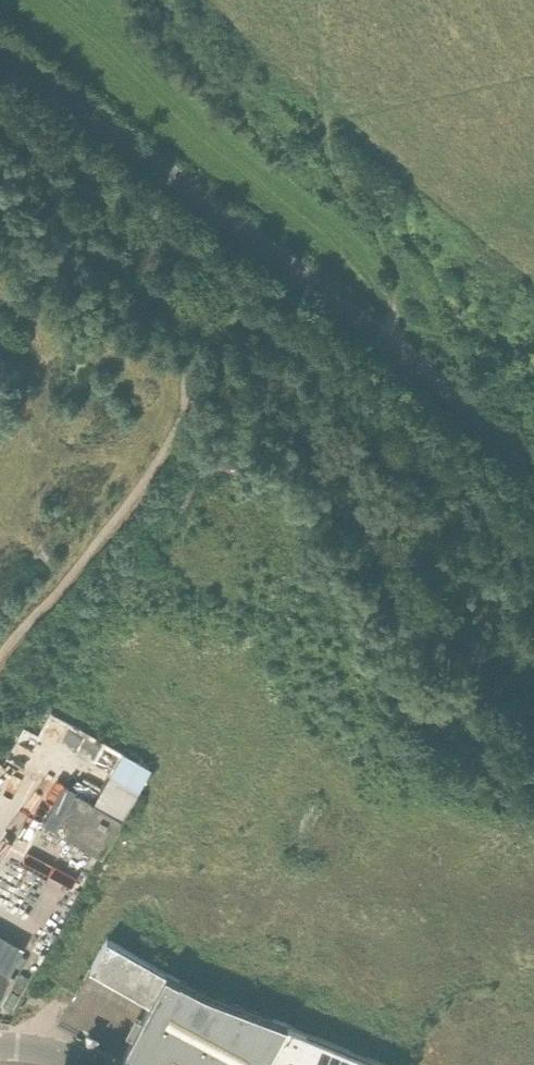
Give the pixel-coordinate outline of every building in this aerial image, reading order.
[(99,853),(120,817),(76,792),(77,790),(65,783),(43,821),(55,828),(99,853)] [(90,966),(149,1002),(122,1054),(143,1064),(268,1064),(292,1024),(207,993),(107,936),(90,966)] [(0,966),(0,1002),(15,974),(0,966)] [(268,1064),(393,1064),(292,1024),(268,1064)]
